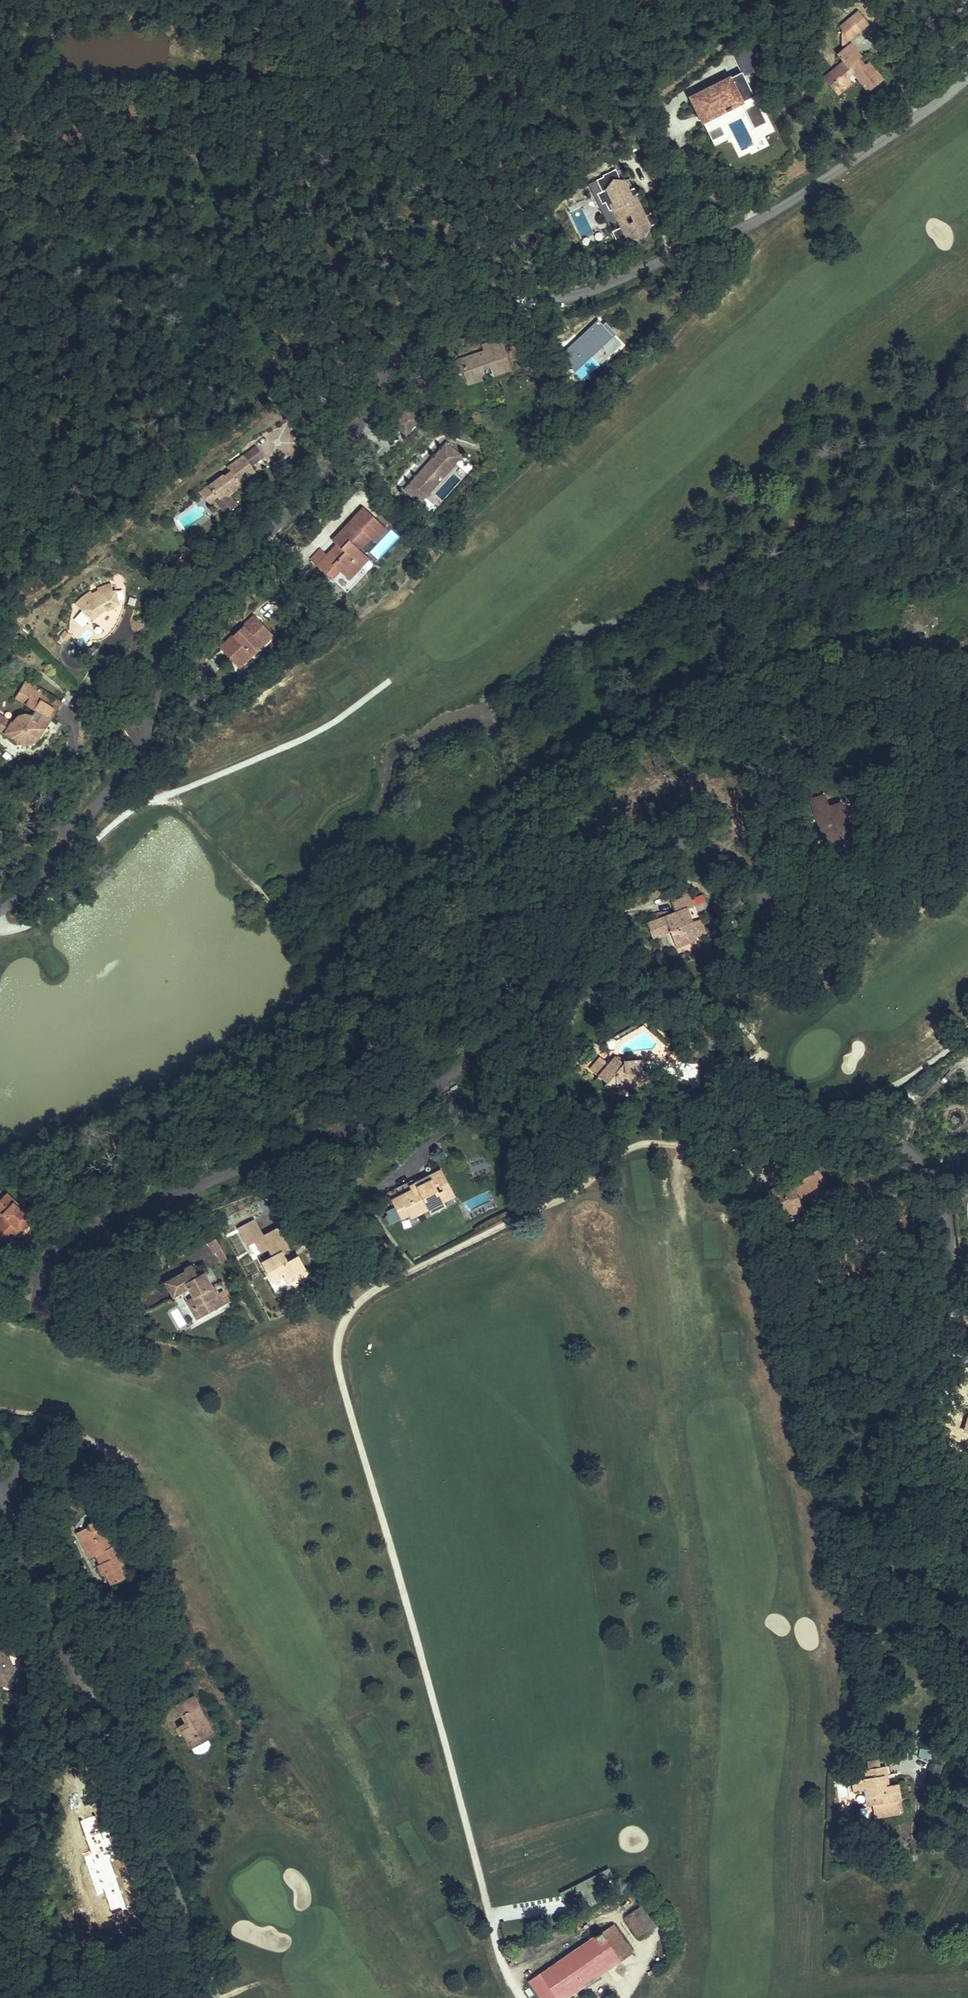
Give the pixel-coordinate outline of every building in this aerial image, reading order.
[(853,40),(872,24),(862,11),(843,26),(846,31),(853,40)] [(845,50),(853,44),(853,40),(846,31),(845,46),(845,50)] [(860,58),(863,56),(853,44),(845,50),(839,55),(847,65),(827,79),(840,96),(856,84),(850,77),(857,72),(871,91),(885,81),(870,61),(865,65),(860,58)] [(688,139),(700,133),(700,132),(698,127),(708,123),(709,125),(714,122),(713,120),(724,116),(735,141),(748,136),(726,86),(714,91),(715,94),(688,105),(687,103),(675,108),(682,126),(686,124),(688,129),(684,130),(688,139)] [(758,105),(745,111),(754,129),(767,122),(758,105)] [(694,152),(706,146),(700,133),(688,139),(694,152)] [(658,187),(656,174),(645,176),(647,189),(658,187)] [(594,248),(635,232),(630,221),(625,223),(622,216),(617,205),(614,206),(613,204),(620,201),(617,195),(611,197),(603,176),(579,186),(583,197),(579,199),(583,209),(586,208),(589,216),(592,215),(600,234),(590,238),(594,248)] [(585,366),(606,349),(585,322),(570,335),(573,338),(557,350),(565,359),(574,352),(585,366)] [(559,364),(565,359),(557,350),(573,338),(570,335),(544,355),(547,359),(552,355),(559,364)] [(476,352),(494,346),(491,337),(473,344),(476,352)] [(494,346),(476,352),(473,353),(472,351),(451,358),(459,381),(477,375),(475,369),(481,367),(483,373),(501,366),(494,346)] [(554,368),(559,364),(552,355),(547,359),(554,368)] [(398,419),(411,430),(413,427),(400,417),(398,419)] [(400,443),(411,430),(398,419),(387,433),(400,443)] [(416,511),(456,462),(440,450),(426,467),(429,470),(418,483),(415,481),(401,498),(416,511)] [(207,510),(211,515),(220,507),(218,504),(239,488),(226,471),(207,486),(211,491),(205,497),(203,494),(190,504),(200,516),(207,510)] [(180,504),(193,521),(200,516),(190,504),(186,499),(180,504)] [(205,523),(212,517),(211,515),(207,510),(200,516),(205,523)] [(353,588),(368,570),(359,561),(371,547),(376,552),(385,541),(360,519),(334,550),(339,554),(328,568),(321,562),(313,571),(335,591),(344,580),(353,588)] [(351,604),(375,576),(368,570),(353,588),(344,580),(335,591),(351,604)] [(105,622),(107,616),(108,610),(121,614),(125,597),(111,595),(111,588),(100,593),(96,585),(82,592),(85,598),(80,602),(74,596),(60,607),(78,623),(73,644),(76,644),(82,643),(88,640),(93,637),(98,633),(102,628),(105,622)] [(226,664),(262,637),(252,624),(246,615),(240,619),(240,623),(239,630),(234,634),(231,629),(212,644),(226,664)] [(234,634),(239,630),(240,623),(231,629),(234,634)] [(65,644),(71,634),(63,630),(57,640),(65,644)] [(6,681),(0,690),(0,700),(19,713),(14,720),(11,718),(7,717),(4,716),(0,717),(0,745),(6,749),(10,750),(13,750),(17,748),(20,746),(22,743),(22,742),(46,706),(6,681)] [(832,832),(841,829),(833,807),(808,816),(822,857),(838,851),(832,832)] [(838,851),(822,857),(824,864),(850,854),(841,829),(832,832),(838,851)] [(691,907),(689,901),(681,904),(682,910),(684,909),(691,907)] [(694,917),(691,907),(684,909),(682,910),(686,920),(694,917)] [(686,920),(682,910),(670,914),(673,924),(686,920)] [(692,950),(687,935),(690,934),(686,921),(686,920),(673,924),(644,934),(649,948),(667,942),(672,959),(693,952),(692,950)] [(702,946),(697,932),(690,934),(687,935),(692,950),(702,946)] [(286,1060),(278,1046),(267,1052),(275,1067),(286,1060)] [(268,1070),(263,1060),(254,1066),(259,1075),(268,1070)] [(685,1079),(703,1079),(703,1063),(685,1063),(685,1079)] [(623,1066),(610,1078),(605,1083),(609,1087),(614,1092),(623,1083),(622,1096),(647,1098),(652,1093),(658,1090),(664,1088),(656,1083),(649,1083),(649,1072),(628,1071),(623,1066)] [(407,1178),(379,1194),(382,1200),(385,1199),(395,1217),(402,1213),(404,1217),(421,1209),(423,1212),(437,1206),(434,1201),(446,1195),(434,1171),(410,1183),(407,1178)] [(776,1184),(758,1198),(771,1217),(789,1204),(782,1195),(786,1192),(791,1198),(813,1182),(805,1171),(779,1188),(776,1184)] [(18,1215),(0,1198),(0,1235),(18,1215)] [(250,1255),(257,1251),(265,1247),(256,1233),(242,1241),(250,1255)] [(215,1258),(221,1255),(209,1234),(201,1239),(206,1249),(209,1248),(215,1258)] [(278,1240),(265,1247),(257,1251),(263,1262),(270,1258),(274,1266),(264,1272),(274,1290),(285,1285),(286,1288),(306,1277),(300,1266),(289,1271),(283,1262),(289,1259),(278,1240)] [(181,1277),(187,1274),(183,1266),(176,1269),(181,1277)] [(189,1304),(182,1308),(189,1318),(214,1305),(203,1285),(195,1270),(187,1274),(181,1277),(176,1269),(156,1280),(165,1295),(180,1288),(184,1295),(189,1304)] [(290,1294),(310,1283),(306,1277),(286,1288),(290,1294)] [(212,1281),(203,1285),(214,1305),(222,1300),(212,1281)] [(177,1299),(182,1308),(189,1304),(184,1295),(177,1299)] [(75,1525),(77,1527),(64,1534),(76,1557),(89,1551),(94,1561),(85,1566),(90,1576),(94,1575),(99,1584),(112,1577),(107,1568),(113,1565),(103,1547),(100,1548),(89,1528),(87,1529),(82,1521),(75,1525)] [(915,1695),(896,1689),(893,1700),(912,1706),(915,1695)] [(186,1741),(197,1758),(212,1748),(195,1721),(202,1716),(194,1704),(186,1710),(189,1716),(185,1719),(195,1735),(186,1741)] [(190,1732),(183,1736),(186,1741),(195,1735),(185,1719),(189,1716),(186,1710),(179,1715),(190,1732)] [(195,1721),(212,1748),(219,1743),(202,1716),(195,1721)] [(869,1763),(867,1770),(878,1772),(879,1765),(869,1763)] [(881,1793),(884,1773),(878,1772),(867,1770),(864,1770),(862,1778),(849,1775),(847,1789),(858,1791),(855,1805),(860,1806),(886,1810),(889,1811),(891,1795),(881,1793)] [(884,1821),(886,1810),(860,1806),(859,1817),(884,1821)] [(598,1870),(578,1878),(582,1888),(602,1880),(598,1870)] [(623,1928),(638,1918),(633,1910),(618,1919),(623,1928)] [(638,1918),(623,1928),(628,1936),(643,1926),(638,1918)] [(613,1956),(622,1950),(607,1929),(597,1935),(613,1956)] [(547,1997),(555,1997),(613,1956),(597,1935),(534,1981),(547,1997)] [(531,1997),(547,1997),(534,1981),(523,1988),(531,1997)]
